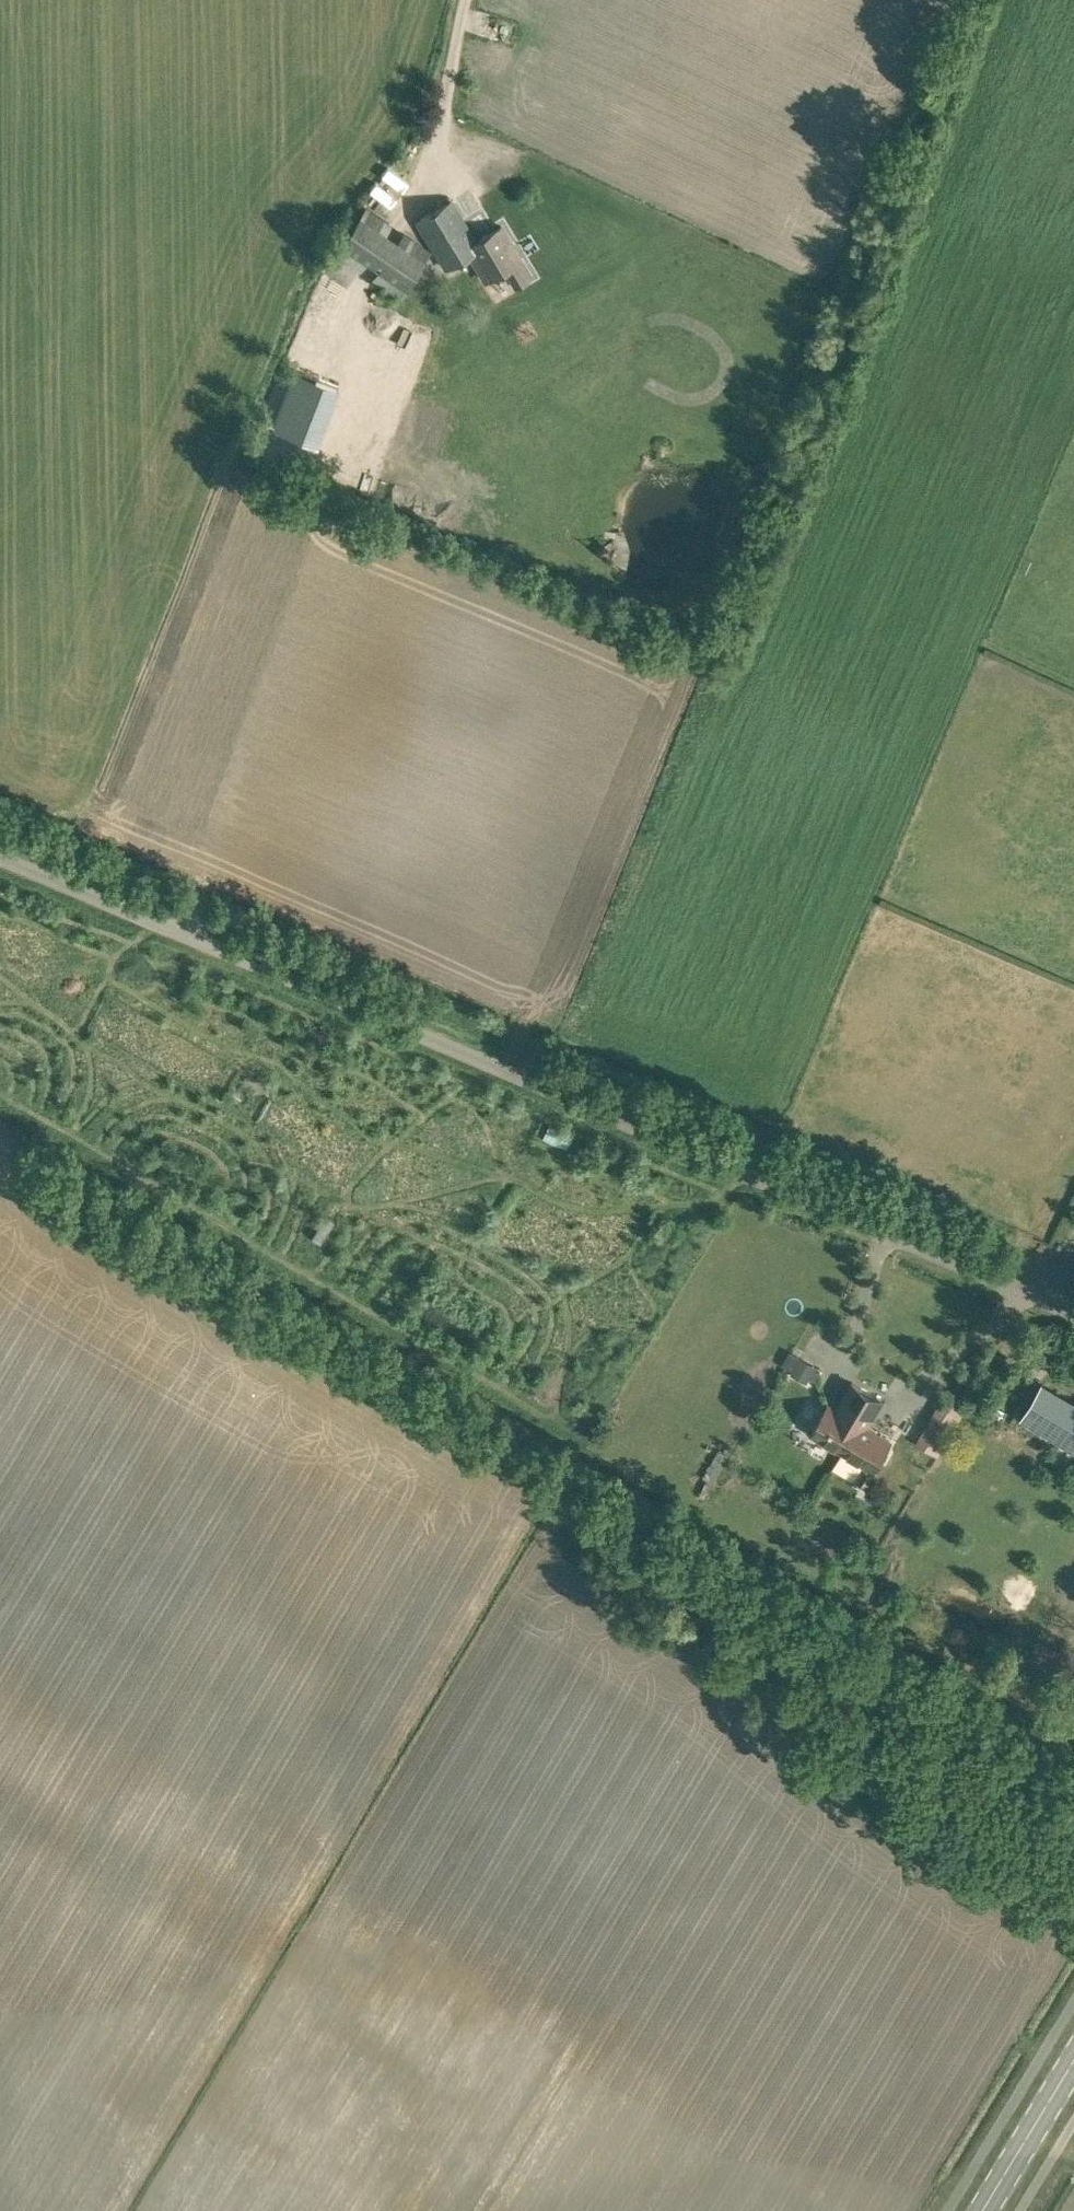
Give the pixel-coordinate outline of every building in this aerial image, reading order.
[(479,247),(475,241),(450,201),(417,221),(446,267),(469,253),(479,247)] [(433,249),(365,206),(334,253),(325,267),(347,283),(357,269),(400,300),(433,249)] [(479,247),(469,253),(486,280),(505,268),(515,286),(532,276),(521,257),(520,258),(513,247),(514,246),(502,225),(475,241),(479,247)] [(733,1205),(747,1192),(739,1183),(725,1197),(733,1205)] [(1042,1381),(1020,1417),(1073,1449),(1073,1399),(1042,1381)] [(852,1419),(869,1392),(852,1382),(839,1404),(841,1406),(838,1410),(828,1405),(812,1431),(822,1437),(820,1439),(831,1446),(833,1444),(844,1450),(859,1423),(852,1419)] [(859,1423),(844,1450),(874,1468),(877,1463),(883,1462),(889,1452),(887,1447),(890,1442),(866,1427),(883,1400),(869,1392),(852,1419),(859,1423)] [(929,1418),(916,1441),(939,1455),(953,1432),(942,1425),(929,1418)]
